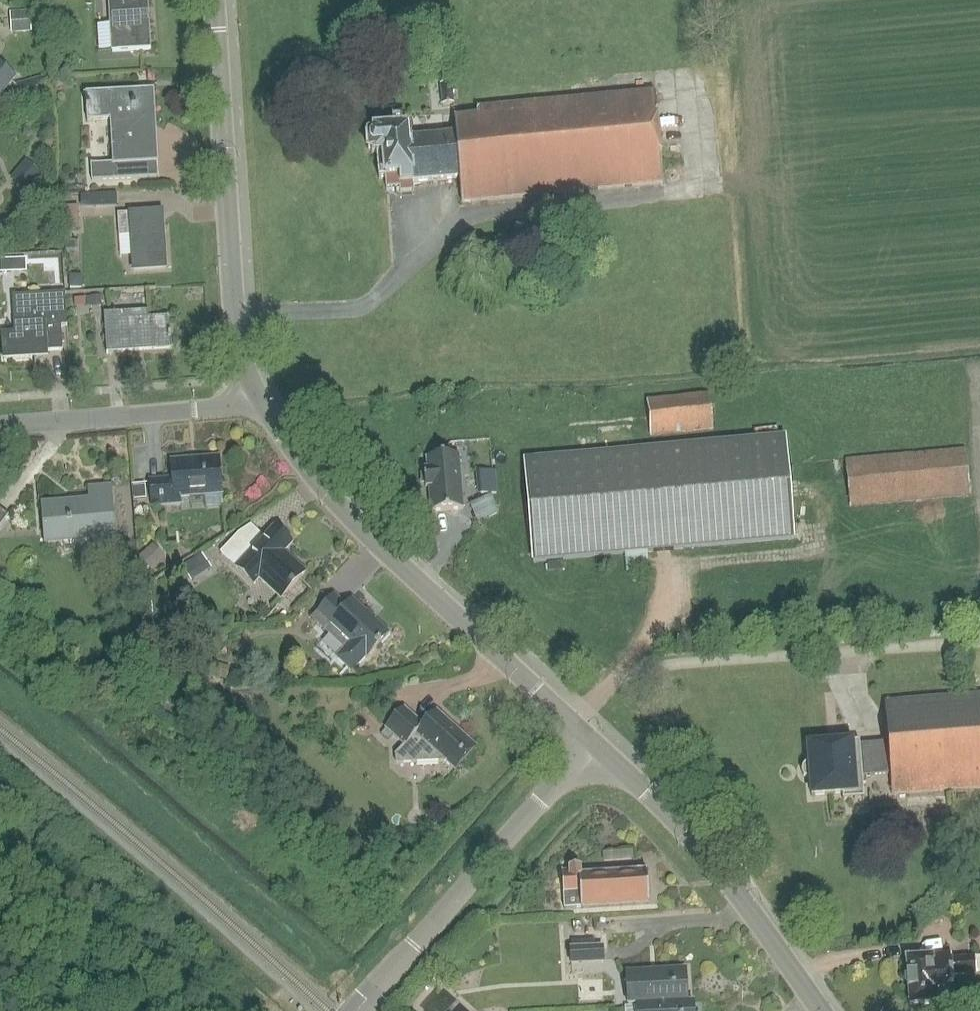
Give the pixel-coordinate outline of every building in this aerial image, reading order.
[(109,25),(111,52),(111,54),(151,51),(148,0),(136,1),(124,2),(124,0),(108,0),(109,25)] [(29,13),(8,14),(10,35),(30,34),(29,13)] [(15,78),(0,66),(0,96),(15,78)] [(43,78),(18,84),(23,104),(48,98),(43,78)] [(440,86),(442,106),(453,105),(452,85),(440,86)] [(154,90),(86,94),(87,122),(110,121),(113,164),(91,165),(92,182),(140,180),(139,163),(151,162),(149,119),(156,119),(154,90)] [(462,201),(662,184),(655,94),(479,109),(480,115),(455,117),(457,133),(410,138),(409,127),(375,130),(375,133),(370,133),(371,138),(367,140),(368,148),(372,150),(372,154),(376,154),(378,178),(398,176),(399,184),(460,179),(462,201)] [(26,161),(11,179),(27,193),(43,175),(26,161)] [(66,208),(66,220),(79,220),(79,208),(66,208)] [(156,213),(118,215),(119,238),(131,237),(134,271),(165,269),(163,236),(152,236),(151,225),(156,225),(156,213)] [(66,242),(66,250),(78,250),(78,242),(66,242)] [(0,260),(0,265),(1,279),(23,277),(22,258),(0,260)] [(70,277),(70,288),(82,288),(82,280),(79,277),(70,277)] [(49,359),(48,353),(63,352),(61,327),(67,327),(65,294),(13,297),(15,334),(1,335),(3,361),(49,359)] [(102,297),(87,297),(88,306),(102,306),(102,297)] [(123,314),(105,315),(107,350),(135,348),(135,344),(153,343),(154,351),(171,350),(169,318),(124,321),(123,314)] [(650,436),(714,430),(710,395),(647,402),(650,436)] [(533,561),(794,539),(786,439),(525,460),(533,561)] [(966,449),(845,461),(850,508),(970,496),(966,449)] [(182,496),(224,492),(220,456),(171,460),(172,479),(150,481),(152,505),(182,503),(182,496)] [(463,509),(459,456),(427,459),(428,471),(425,471),(426,489),(430,489),(432,513),(463,509)] [(495,471),(479,472),(481,494),(497,493),(495,471)] [(94,551),(118,549),(113,486),(89,488),(91,501),(42,505),(45,539),(93,536),(94,551)] [(146,486),(134,487),(135,500),(147,499),(146,486)] [(9,516),(0,509),(0,527),(9,516)] [(238,534),(221,553),(226,558),(254,583),(259,577),(282,598),(307,570),(285,551),(294,541),(275,524),(265,536),(255,527),(252,525),(238,534)] [(153,545),(139,558),(152,571),(166,559),(153,545)] [(202,555),(182,568),(192,583),(212,570),(202,555)] [(346,650),(338,658),(348,668),(357,668),(366,658),(368,659),(390,636),(351,600),(346,606),(334,595),(312,618),(346,650)] [(152,604),(141,606),(143,614),(154,612),(152,604)] [(219,664),(214,677),(226,681),(230,669),(219,664)] [(809,780),(810,798),(843,795),(842,787),(862,785),(861,775),(890,773),(892,794),(979,786),(979,696),(885,703),(888,743),(858,745),(858,741),(806,746),(807,763),(803,765),(800,770),(801,775),(804,779),(809,780)] [(404,710),(386,729),(393,735),(405,747),(396,755),(396,765),(445,763),(455,772),(477,749),(437,712),(423,727),(404,710)] [(567,910),(650,907),(649,871),(605,873),(605,869),(565,871),(567,910)] [(595,947),(595,940),(572,941),(572,948),(570,948),(571,965),(605,964),(604,947),(595,947)] [(906,957),(907,963),(909,1004),(954,1002),(953,977),(976,976),(976,959),(951,960),(950,955),(906,957)] [(626,974),(628,1006),(635,1006),(686,1003),(685,971),(626,974)] [(693,1003),(686,1003),(635,1006),(635,1010),(693,1010),(693,1003)]
